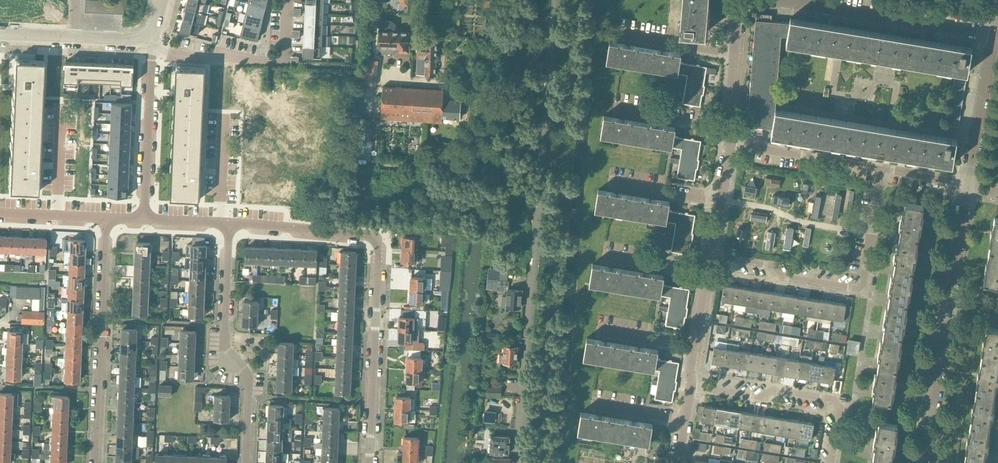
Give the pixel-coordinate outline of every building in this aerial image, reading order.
[(113,0),(110,0),(86,0),(85,12),(124,14),(127,0),(113,0)] [(205,2),(196,0),(187,0),(185,8),(203,13),(205,2)] [(484,7),(494,8),(495,0),(485,0),(484,7)] [(684,29),(680,29),(680,31),(706,32),(709,0),(686,0),(684,29)] [(324,13),(324,2),(306,1),(306,12),(324,13)] [(263,17),(266,6),(248,2),(246,12),(263,17)] [(185,8),(183,19),(200,23),(203,13),(185,8)] [(261,27),(263,17),(246,12),(243,23),(261,27)] [(323,24),(324,13),(306,12),(305,23),(323,24)] [(751,45),(754,45),(753,54),(750,53),(750,58),(752,59),(752,67),(749,66),(749,71),(751,72),(751,80),(748,80),(748,85),(750,85),(750,93),(747,93),(747,98),(749,98),(749,106),(746,106),(745,111),(748,111),(747,125),(747,132),(762,133),(763,126),(772,127),(776,112),(777,109),(775,109),(782,35),(788,36),(789,29),(771,27),(772,20),(771,20),(772,14),(756,13),(756,19),(755,26),(754,40),(751,40),(751,45)] [(789,29),(788,36),(786,43),(967,73),(971,47),(970,47),(970,50),(791,20),(792,17),(791,17),(789,29)] [(200,23),(183,19),(180,30),(198,34),(200,23)] [(416,40),(416,37),(409,37),(410,31),(395,31),(395,23),(391,21),(387,20),(383,23),(382,30),(380,30),(379,46),(380,46),(380,50),(383,53),(395,53),(398,51),(398,48),(410,49),(410,40),(416,40)] [(258,38),(261,27),(243,23),(240,34),(258,38)] [(323,35),(323,24),(305,23),(305,34),(323,35)] [(322,45),(323,35),(305,34),(304,45),(322,45)] [(410,40),(410,49),(417,49),(417,57),(418,57),(417,74),(435,75),(437,41),(416,40),(410,40)] [(642,67),(645,48),(631,45),(625,44),(611,42),(611,41),(610,41),(606,62),(615,63),(615,62),(642,67)] [(322,45),(304,45),(304,56),(322,57),(322,45)] [(680,62),(681,53),(680,53),(680,54),(666,51),(660,50),(645,48),(642,67),(677,72),(677,73),(678,73),(680,62)] [(9,189),(9,191),(38,192),(38,191),(39,170),(39,168),(35,168),(36,162),(36,148),(36,147),(37,134),(37,133),(37,119),(38,105),(38,104),(39,90),(39,84),(43,84),(44,61),(15,60),(14,89),(13,98),(17,98),(16,103),(13,103),(13,104),(13,112),(16,112),(16,118),(12,117),(12,118),(12,126),(15,127),(15,131),(15,132),(12,132),(11,142),(15,142),(14,146),(11,146),(11,147),(11,155),(14,156),(14,161),(10,161),(9,189)] [(65,64),(64,86),(70,86),(79,87),(79,84),(80,63),(71,62),(65,62),(65,64)] [(680,62),(678,73),(687,74),(685,84),(676,83),(675,87),(684,89),(682,103),(700,106),(702,95),(703,95),(705,85),(703,85),(707,66),(680,62)] [(80,63),(79,84),(89,84),(90,63),(80,63)] [(90,63),(89,84),(90,84),(90,82),(100,82),(101,64),(90,63)] [(101,64),(100,82),(110,82),(110,87),(111,87),(112,64),(101,64)] [(112,64),(111,87),(121,88),(122,88),(122,85),(123,65),(112,64)] [(123,65),(122,85),(133,86),(134,68),(134,65),(123,65)] [(171,197),(171,198),(175,198),(200,199),(200,198),(201,176),(197,175),(198,169),(198,155),(199,141),(199,126),(200,112),(201,97),(201,91),(205,91),(206,70),(206,68),(205,68),(180,67),(177,67),(176,91),(176,96),(175,103),(175,105),(179,105),(178,111),(175,111),(175,119),(178,119),(178,125),(174,125),(174,132),(174,134),(177,134),(177,139),(174,139),(174,140),(173,148),(177,148),(176,153),(173,153),(173,154),(173,162),(176,163),(176,168),(172,168),(171,197)] [(368,72),(367,83),(377,84),(378,73),(368,72)] [(221,73),(220,94),(231,95),(232,74),(221,73)] [(243,74),(242,95),(253,96),(254,75),(243,74)] [(254,75),(253,96),(264,96),(265,75),(254,75)] [(265,75),(264,96),(274,96),(276,76),(265,75)] [(442,122),(442,117),(443,99),(444,89),(384,86),(380,118),(442,122)] [(368,92),(360,91),(359,107),(367,107),(368,92)] [(460,100),(443,99),(442,117),(460,118),(460,100)] [(112,102),(112,114),(131,114),(132,114),(132,103),(131,103),(112,102)] [(776,112),(772,127),(771,134),(952,164),(956,139),(955,139),(955,142),(776,112)] [(112,114),(112,124),(130,124),(131,124),(132,114),(131,114),(112,114)] [(264,114),(264,125),(285,126),(285,115),(264,114)] [(637,141),(640,122),(625,119),(625,118),(620,118),(619,118),(605,116),(605,115),(604,115),(601,135),(609,137),(609,136),(637,141)] [(674,136),(675,127),(660,125),(660,124),(655,123),(655,124),(640,122),(637,141),(671,146),(671,147),(672,147),(674,136)] [(109,133),(109,134),(130,135),(131,135),(131,134),(131,124),(130,124),(112,124),(111,133),(109,133)] [(264,125),(263,136),(284,137),(285,126),(264,125)] [(108,143),(108,144),(110,144),(130,145),(131,135),(130,135),(109,134),(108,143)] [(263,136),(263,147),(284,148),(284,137),(263,136)] [(674,136),(672,147),(681,149),(679,159),(670,157),(669,161),(678,163),(676,177),(694,180),(696,169),(697,169),(699,159),(698,159),(701,140),(674,136)] [(357,139),(356,158),(370,159),(371,140),(357,139)] [(108,153),(108,154),(129,155),(130,155),(130,145),(110,144),(110,153),(108,153)] [(263,147),(262,158),(283,159),(284,148),(263,147)] [(458,153),(457,166),(467,167),(467,161),(478,162),(479,154),(458,153)] [(108,154),(107,164),(129,165),(130,155),(129,155),(108,154)] [(262,158),(262,169),(283,170),(283,159),(262,158)] [(107,164),(107,165),(110,165),(109,174),(128,175),(129,175),(129,165),(107,164)] [(262,169),(261,179),(282,180),(283,170),(262,169)] [(109,174),(109,185),(128,186),(129,186),(129,185),(129,175),(128,175),(109,174)] [(766,177),(765,184),(766,184),(769,185),(779,187),(781,180),(766,177)] [(261,179),(261,190),(282,191),(282,180),(261,179)] [(803,182),(800,202),(806,203),(809,183),(803,182)] [(745,184),(743,196),(747,197),(750,198),(754,198),(755,197),(755,194),(757,186),(745,184)] [(109,185),(108,195),(127,196),(128,196),(129,186),(128,186),(109,185)] [(261,190),(260,202),(281,203),(282,191),(261,190)] [(631,215),(634,196),(619,193),(614,192),(599,190),(598,190),(595,210),(603,211),(604,210),(631,215)] [(832,218),(832,219),(837,220),(837,219),(838,218),(841,199),(841,198),(842,195),(836,194),(836,197),(836,198),(835,203),(834,207),(832,217),(832,218)] [(773,195),(772,203),(789,206),(790,198),(773,195)] [(813,208),(811,218),(818,219),(818,216),(818,215),(822,196),(817,195),(815,195),(814,204),(813,208)] [(631,215),(662,220),(666,220),(666,221),(667,221),(668,210),(670,201),(669,201),(669,202),(654,199),(649,198),(634,196),(631,215)] [(923,205),(906,203),(905,202),(903,216),(901,216),(900,222),(902,222),(900,236),(918,239),(920,225),(921,225),(922,219),(921,219),(923,205)] [(689,254),(690,248),(691,243),(692,243),(694,233),(692,233),(695,215),(668,210),(667,221),(676,223),(674,233),(665,231),(664,235),(673,237),(671,251),(689,254)] [(752,212),(751,220),(766,222),(766,221),(767,217),(767,214),(760,213),(757,212),(752,212)] [(997,251),(997,218),(995,217),(992,231),(991,230),(990,236),(991,237),(989,250),(997,251)] [(739,226),(736,243),(743,245),(746,227),(739,226)] [(787,227),(784,246),(790,247),(794,228),(787,227)] [(806,227),(803,246),(808,246),(811,228),(809,228),(807,227),(806,227)] [(84,232),(71,231),(71,239),(70,251),(84,252),(84,246),(85,240),(83,240),(84,232)] [(768,231),(765,248),(773,249),(776,232),(768,231)] [(9,251),(10,236),(0,236),(0,251),(9,251)] [(14,251),(21,252),(21,237),(10,236),(9,251),(9,256),(14,256),(14,251)] [(403,236),(402,248),(416,249),(417,237),(403,236)] [(894,268),(912,271),(914,258),(916,258),(917,252),(915,252),(918,239),(900,236),(898,249),(896,248),(895,255),(897,255),(894,268)] [(32,252),(33,237),(21,237),(21,252),(32,252)] [(45,250),(45,238),(33,237),(32,252),(44,252),(45,250)] [(192,244),(192,256),(206,256),(206,245),(204,245),(205,237),(192,237),(192,244)] [(151,243),(136,242),(136,253),(150,254),(151,243)] [(246,247),(246,261),(258,262),(259,247),(246,247)] [(259,247),(258,262),(270,262),(270,248),(259,247)] [(282,248),(270,248),(270,262),(281,263),(282,248)] [(282,248),(281,263),(293,263),(293,249),(282,248)] [(402,248),(402,261),(411,261),(422,261),(423,249),(416,249),(402,248)] [(293,249),(293,263),(304,264),(305,249),(293,249)] [(317,250),(305,249),(304,264),(316,264),(317,250)] [(452,251),(446,251),(438,250),(438,256),(445,256),(444,268),(451,268),(452,255),(452,251)] [(989,250),(987,263),(985,263),(984,269),(986,269),(984,283),(997,285),(997,251),(989,250)] [(84,252),(70,251),(69,263),(84,264),(84,252)] [(342,251),(341,263),(355,264),(356,252),(342,251)] [(150,254),(136,253),(135,265),(150,266),(150,254)] [(206,256),(192,256),(191,268),(205,268),(206,256)] [(84,264),(69,263),(69,275),(83,275),(84,264)] [(327,269),(327,263),(320,263),(320,267),(320,274),(330,274),(330,269),(327,269)] [(355,264),(341,263),(341,275),(355,276),(355,264)] [(625,289),(628,270),(614,268),(614,267),(608,266),(608,267),(593,264),(589,284),(597,285),(598,284),(625,289)] [(150,266),(135,265),(135,277),(149,278),(150,266)] [(191,268),(191,280),(205,281),(205,268),(191,268)] [(912,271),(894,268),(892,282),(890,281),(889,287),(891,288),(889,301),(907,304),(909,291),(910,291),(911,285),(910,285),(912,271)] [(663,284),(664,275),(663,275),(663,276),(649,273),(643,272),(628,270),(625,289),(660,294),(660,295),(661,295),(663,284)] [(83,275),(69,275),(68,286),(82,287),(83,275)] [(355,276),(341,275),(340,287),(354,287),(355,276)] [(149,278),(135,277),(134,289),(148,290),(149,278)] [(411,277),(411,289),(425,290),(425,277),(411,277)] [(508,286),(508,281),(494,279),(489,279),(488,288),(498,289),(499,285),(508,286)] [(205,281),(191,280),(190,292),(204,292),(205,281)] [(331,291),(331,283),(326,283),(326,286),(319,286),(319,290),(331,291)] [(659,305),(658,309),(667,311),(665,325),(683,328),(685,317),(686,317),(688,307),(686,307),(690,289),(663,284),(661,295),(670,297),(668,307),(659,305)] [(734,302),(737,286),(725,284),(722,300),(734,302)] [(11,286),(11,292),(16,292),(15,298),(39,298),(39,293),(44,293),(44,287),(11,286)] [(68,286),(68,298),(82,299),(82,287),(68,286)] [(749,288),(737,286),(734,302),(746,304),(749,288)] [(354,299),(354,287),(340,287),(340,298),(354,299)] [(761,290),(749,288),(746,304),(745,311),(757,313),(758,306),(759,306),(761,290)] [(148,302),(148,290),(134,289),(134,302),(148,302)] [(411,289),(410,301),(424,302),(425,290),(411,289)] [(524,290),(511,289),(511,295),(502,295),(501,306),(523,307),(524,290)] [(773,292),(761,290),(759,306),(770,308),(773,292)] [(204,304),(204,292),(190,292),(190,304),(204,304)] [(786,294),(773,292),(770,308),(783,310),(786,294)] [(783,310),(795,312),(798,296),(786,294),(783,310)] [(810,298),(798,296),(795,312),(807,314),(810,298)] [(61,303),(68,303),(67,310),(81,310),(82,299),(64,298),(62,298),(61,303)] [(354,299),(340,298),(339,310),(353,311),(354,299)] [(821,300),(810,298),(807,314),(819,316),(821,300)] [(258,301),(244,300),(244,312),(258,313),(258,301)] [(834,302),(821,300),(819,316),(831,318),(834,302)] [(884,320),(885,320),(886,320),(884,334),(901,337),(904,323),(905,323),(906,318),(904,317),(907,304),(889,301),(887,314),(885,314),(884,320)] [(148,302),(134,302),(133,313),(147,313),(148,302)] [(834,302),(831,318),(849,321),(852,305),(834,302)] [(204,316),(204,304),(190,304),(189,315),(204,316)] [(81,310),(67,310),(67,322),(81,322),(81,310)] [(353,322),(353,311),(339,310),(339,322),(353,322)] [(43,324),(43,311),(32,311),(21,311),(21,314),(18,314),(18,320),(21,320),(21,323),(43,324)] [(257,325),(258,313),(244,312),(243,324),(257,325)] [(718,322),(726,323),(728,315),(719,314),(718,322)] [(735,316),(734,325),(743,326),(744,318),(735,316)] [(399,329),(413,330),(414,317),(400,317),(399,329)] [(744,318),(743,326),(751,327),(752,319),(744,318)] [(760,321),(758,328),(767,330),(768,322),(760,321)] [(67,322),(66,333),(80,334),(81,322),(67,322)] [(353,322),(339,322),(338,333),(352,334),(353,322)] [(775,331),(776,323),(768,322),(767,330),(775,331)] [(716,333),(725,334),(726,326),(717,325),(716,333)] [(784,325),(783,333),(791,334),(793,326),(784,325)] [(799,335),(801,327),(793,326),(791,334),(799,335)] [(997,362),(997,328),(987,326),(984,340),(983,339),(982,345),(983,346),(981,359),(997,362)] [(734,327),(732,336),(741,337),(742,329),(734,327)] [(123,328),(122,340),(136,341),(137,329),(123,328)] [(805,328),(803,336),(815,338),(816,330),(805,328)] [(413,330),(399,329),(398,341),(413,341),(413,330)] [(749,338),(750,330),(742,329),(741,337),(749,338)] [(21,331),(7,330),(7,342),(21,343),(21,331)] [(196,331),(181,330),(181,342),(195,343),(196,331)] [(816,330),(815,338),(823,339),(824,331),(816,330)] [(758,331),(756,339),(765,341),(766,333),(758,331)] [(80,334),(66,333),(66,345),(80,345),(80,334)] [(352,334),(338,333),(338,345),(352,346),(352,334)] [(773,342),(774,334),(766,333),(765,341),(773,342)] [(840,342),(841,334),(833,333),(831,341),(840,342)] [(901,337),(884,334),(881,347),(879,346),(878,353),(880,353),(878,366),(896,370),(898,356),(900,356),(901,350),(899,350),(901,337)] [(782,336),(781,343),(789,345),(791,337),(782,336)] [(798,346),(799,338),(791,337),(789,345),(798,346)] [(620,363),(623,344),(608,342),(608,341),(602,340),(602,341),(588,338),(587,338),(584,358),(592,359),(620,363)] [(136,341),(122,340),(122,352),(136,353),(136,341)] [(806,340),(805,347),(813,349),(815,341),(806,340)] [(849,340),(847,352),(857,354),(859,342),(849,340)] [(822,350),(823,342),(815,341),(813,349),(822,350)] [(20,354),(21,343),(7,342),(6,354),(20,354)] [(195,343),(181,342),(180,354),(195,355),(195,343)] [(279,342),(279,354),(293,355),(294,343),(279,342)] [(657,358),(658,349),(657,349),(657,350),(643,347),(637,346),(637,347),(623,344),(620,363),(654,369),(655,370),(657,358)] [(844,346),(831,344),(830,351),(843,354),(844,346)] [(66,345),(65,357),(79,358),(80,345),(66,345)] [(352,346),(338,345),(337,357),(351,357),(352,346)] [(521,346),(508,345),(507,353),(500,353),(499,361),(507,362),(520,362),(521,346)] [(724,364),(726,348),(714,346),(712,362),(724,364)] [(739,350),(726,348),(724,364),(736,366),(739,350)] [(736,366),(748,368),(751,352),(739,350),(736,366)] [(135,364),(136,353),(122,352),(121,364),(135,364)] [(748,368),(760,370),(763,354),(751,352),(748,368)] [(20,354),(6,354),(6,365),(20,366),(20,354)] [(194,366),(195,355),(180,354),(180,366),(194,366)] [(293,355),(279,354),(278,366),(292,366),(293,355)] [(760,370),(772,372),(775,356),(763,354),(760,370)] [(772,372),(784,374),(787,358),(775,356),(772,372)] [(79,358),(65,357),(65,368),(79,369),(79,358)] [(351,357),(337,357),(337,368),(351,369),(351,357)] [(408,357),(407,370),(422,370),(422,358),(408,357)] [(657,358),(655,370),(659,370),(657,380),(653,380),(652,384),(657,385),(654,399),(672,402),(674,391),(675,391),(677,381),(676,381),(679,362),(657,358)] [(784,374),(796,376),(799,360),(787,358),(784,374)] [(981,359),(979,372),(978,372),(977,378),(978,378),(976,392),(994,395),(996,381),(997,381),(997,375),(997,368),(997,362),(981,359)] [(811,362),(799,360),(796,376),(808,378),(811,362)] [(808,378),(821,380),(824,364),(811,362),(808,378)] [(135,364),(121,364),(121,375),(135,376),(135,364)] [(824,364),(821,380),(833,382),(836,366),(824,364)] [(19,378),(20,366),(6,365),(5,378),(19,378)] [(194,378),(194,366),(180,366),(179,378),(194,378)] [(292,366),(278,366),(278,378),(292,378),(292,366)] [(896,370),(878,366),(876,380),(874,379),(873,385),(875,386),(873,399),(890,402),(893,389),(894,389),(895,383),(894,383),(896,370)] [(78,381),(79,369),(65,368),(64,380),(78,381)] [(351,381),(351,369),(337,368),(336,380),(351,381)] [(407,370),(406,389),(415,389),(415,382),(421,382),(422,370),(407,370)] [(135,376),(121,375),(120,387),(134,388),(135,376)] [(156,377),(149,376),(148,388),(156,388),(156,377)] [(278,378),(277,390),(291,390),(292,378),(278,378)] [(350,393),(351,381),(336,380),(336,392),(350,393)] [(432,381),(432,390),(438,391),(439,391),(440,391),(440,382),(432,381)] [(159,385),(159,395),(171,396),(171,386),(159,385)] [(486,395),(501,396),(502,387),(487,386),(486,395)] [(134,388),(120,387),(120,399),(134,399),(134,388)] [(971,424),(988,428),(991,414),(993,414),(994,408),(991,408),(994,395),(976,392),(974,405),(972,405),(971,411),(973,411),(971,424)] [(0,393),(0,405),(11,406),(12,394),(0,393)] [(67,396),(53,395),(53,408),(67,408),(67,396)] [(216,395),(215,407),(229,408),(230,396),(216,395)] [(395,409),(410,410),(410,397),(396,397),(395,409)] [(120,399),(119,411),(133,411),(134,399),(120,399)] [(0,405),(0,417),(11,417),(11,406),(0,405)] [(283,417),(284,405),(270,405),(269,416),(283,417)] [(705,405),(702,421),(714,423),(717,407),(705,405)] [(215,419),(229,420),(229,408),(215,407),(215,419)] [(325,407),(325,419),(339,420),(340,408),(325,407)] [(729,409),(717,407),(714,423),(727,425),(729,409)] [(67,408),(53,408),(52,419),(66,420),(67,408)] [(395,409),(395,421),(405,421),(409,422),(410,410),(395,409)] [(727,425),(739,427),(742,411),(729,409),(727,425)] [(133,411),(119,411),(118,422),(133,423),(133,411)] [(742,411),(739,427),(751,429),(753,413),(742,411)] [(614,437),(617,418),(603,416),(603,415),(597,414),(597,415),(582,413),(582,412),(581,412),(578,432),(587,433),(587,432),(614,437)] [(753,413),(751,429),(763,431),(766,415),(753,413)] [(766,415),(763,431),(775,433),(778,417),(766,415)] [(283,429),(283,417),(269,416),(268,428),(283,429)] [(0,417),(0,429),(10,429),(11,417),(0,417)] [(778,417),(775,433),(787,435),(790,419),(778,417)] [(617,418),(614,437),(649,443),(650,443),(653,423),(652,423),(652,424),(638,422),(638,421),(632,420),(632,421),(617,418)] [(66,432),(66,420),(52,419),(52,431),(66,432)] [(325,419),(324,431),(338,432),(339,420),(325,419)] [(790,419),(787,435),(799,437),(802,421),(790,419)] [(802,421),(799,437),(812,439),(814,423),(802,421)] [(874,453),(892,456),(894,444),(895,444),(896,438),(895,438),(897,424),(879,421),(877,435),(875,435),(874,440),(876,441),(875,448),(874,453)] [(133,423),(118,422),(118,434),(132,435),(133,423)] [(966,456),(983,459),(986,447),(987,447),(988,441),(986,441),(988,428),(971,424),(968,438),(967,437),(966,443),(968,444),(966,456)] [(282,441),(283,429),(268,428),(268,440),(282,441)] [(10,429),(0,429),(0,440),(10,441),(10,429)] [(65,444),(66,432),(52,431),(51,443),(65,444)] [(338,432),(324,431),(324,443),(338,443),(338,432)] [(698,439),(711,441),(712,433),(700,431),(698,439)] [(132,435),(118,434),(117,446),(132,446),(132,435)] [(716,434),(715,442),(723,444),(725,436),(716,434)] [(492,435),(490,452),(508,453),(510,436),(492,435)] [(732,441),(733,437),(725,436),(723,444),(735,446),(736,442),(732,441)] [(404,437),(404,450),(418,450),(418,438),(404,437)] [(615,438),(614,449),(620,450),(622,440),(615,438)] [(740,438),(739,446),(748,447),(749,440),(740,438)] [(10,441),(0,440),(0,452),(9,453),(10,441)] [(282,453),(282,441),(268,440),(267,452),(282,453)] [(756,445),(757,441),(749,440),(748,447),(760,449),(760,445),(756,445)] [(316,442),(316,447),(323,447),(323,455),(337,455),(338,443),(324,443),(316,442)] [(705,452),(706,444),(698,442),(697,450),(705,452)] [(765,442),(763,450),(772,452),(773,443),(765,442)] [(65,444),(51,443),(51,454),(65,455),(65,444)] [(780,453),(781,445),(773,443),(772,452),(780,453)] [(714,445),(713,453),(722,454),(723,446),(714,445)] [(117,446),(117,448),(117,457),(131,458),(132,446),(117,446)] [(730,456),(731,447),(723,446),(722,454),(730,456)] [(789,446),(787,454),(796,456),(797,447),(789,446)] [(804,457),(805,449),(797,447),(796,456),(804,457)] [(738,449),(737,457),(746,458),(747,450),(738,449)] [(404,450),(403,462),(417,462),(418,450),(404,450)] [(754,460),(755,452),(747,450),(746,458),(754,460)] [(9,453),(0,452),(0,462),(8,462),(9,453)] [(282,453),(267,452),(267,462),(281,462),(282,453)] [(762,460),(761,461),(770,462),(771,454),(759,452),(758,460),(762,460)] [(892,456),(874,453),(873,462),(891,462),(892,456)] [(65,455),(51,454),(50,462),(64,462),(65,455)] [(156,462),(168,462),(169,455),(157,454),(156,462)] [(779,456),(771,454),(770,462),(774,462),(778,462),(779,456)] [(168,462),(180,462),(180,455),(169,455),(168,462)] [(323,455),(323,462),(337,462),(337,455),(323,455)]
